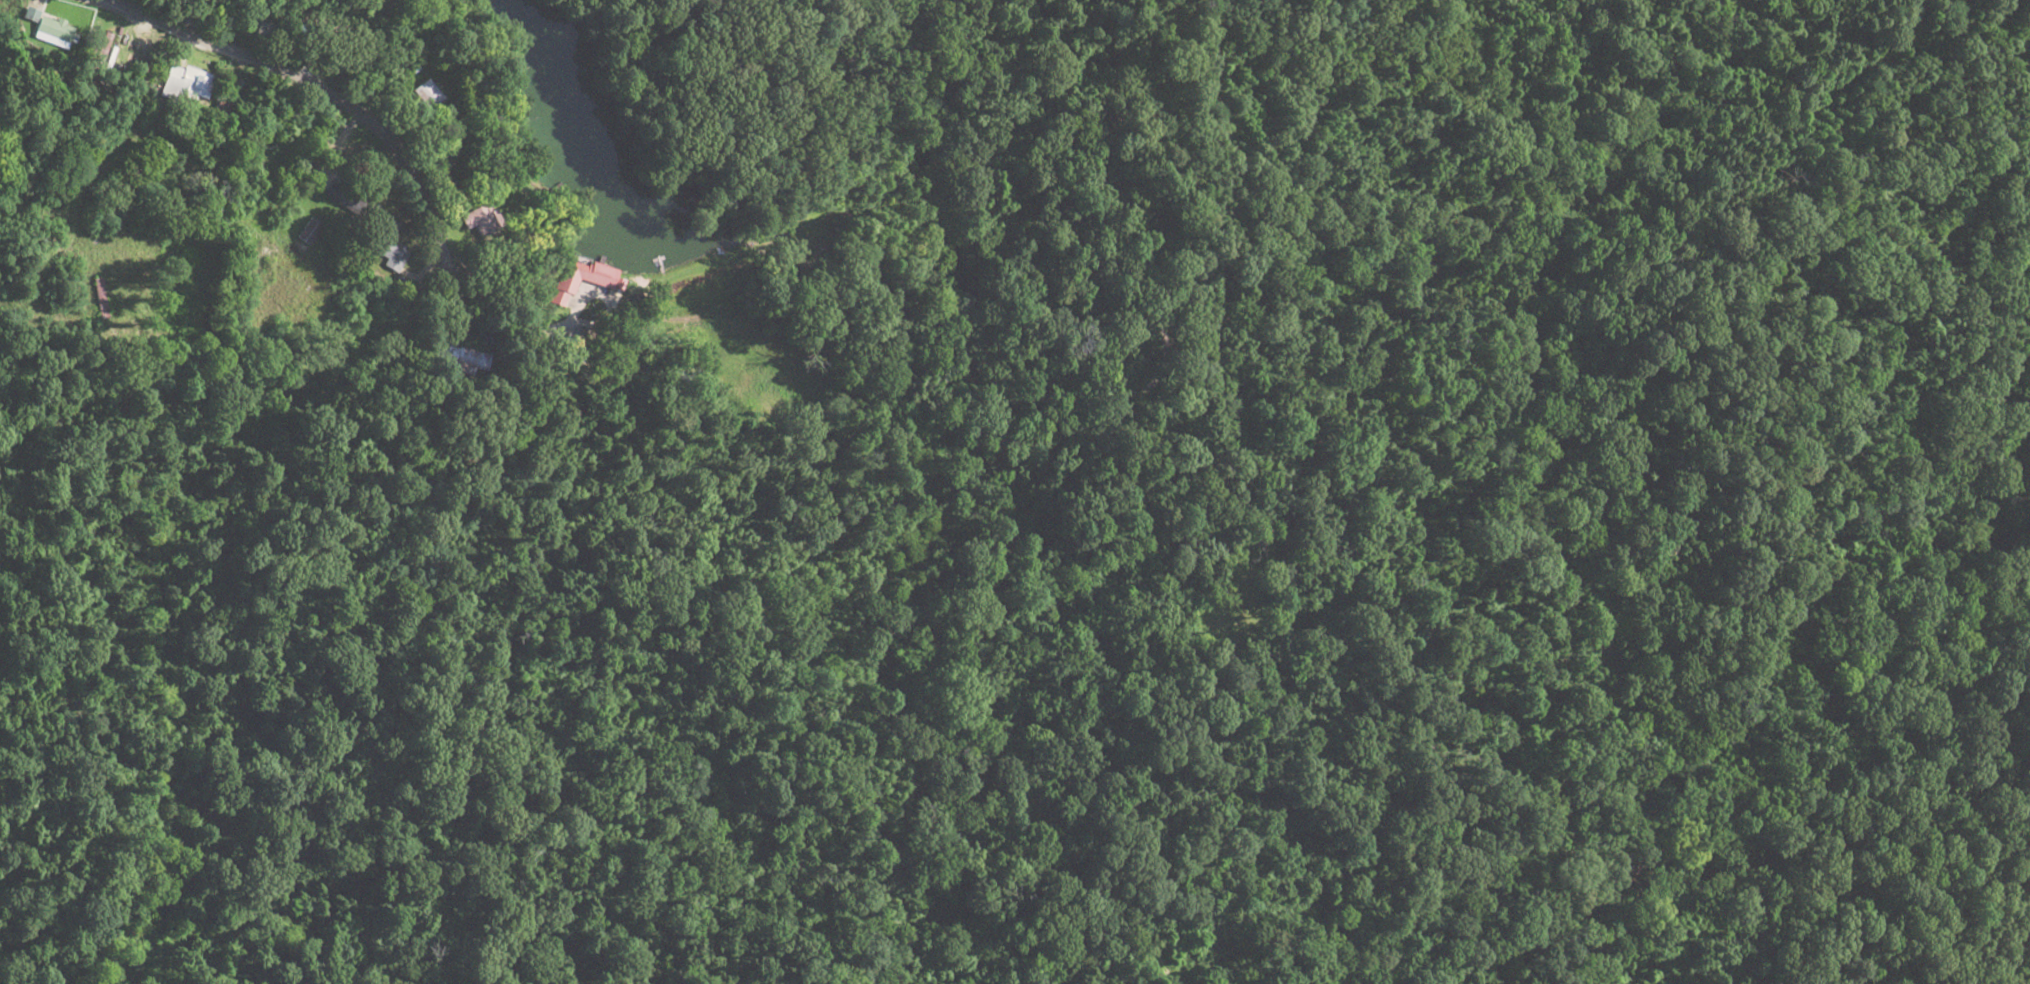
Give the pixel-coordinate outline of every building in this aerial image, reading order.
[(30,36),(65,47),(73,24),(24,8),(21,17),(35,21),(30,36)] [(208,98),(215,74),(171,61),(160,97),(177,102),(179,96),(197,101),(198,96),(208,98)] [(442,97),(426,79),(414,89),(429,108),(442,97)] [(326,191),(355,215),(367,201),(337,178),(326,191)] [(377,252),(400,266),(407,255),(383,241),(377,252)] [(569,306),(576,280),(610,288),(614,269),(563,256),(552,302),(569,306)] [(488,355),(459,345),(452,366),(481,376),(488,355)]
